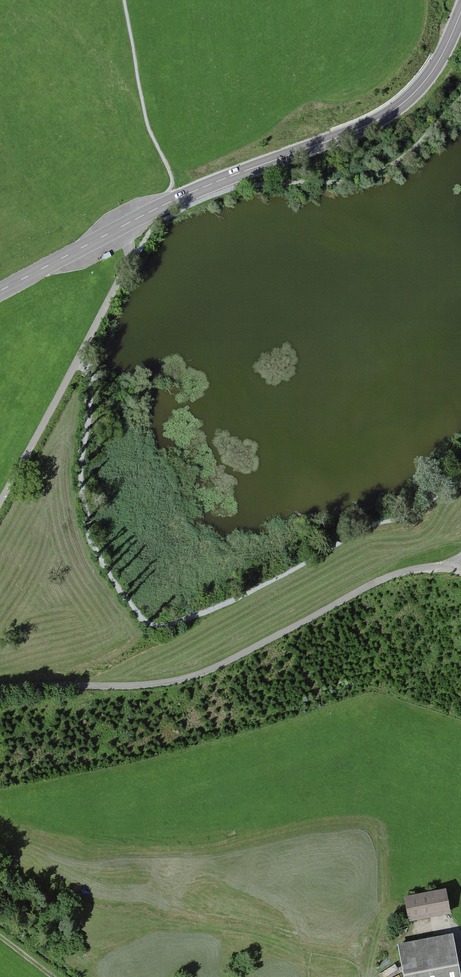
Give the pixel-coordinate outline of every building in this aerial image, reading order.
[(446,890),(404,898),(408,924),(451,916),(446,890)] [(397,946),(403,976),(460,976),(453,936),(397,946)]
